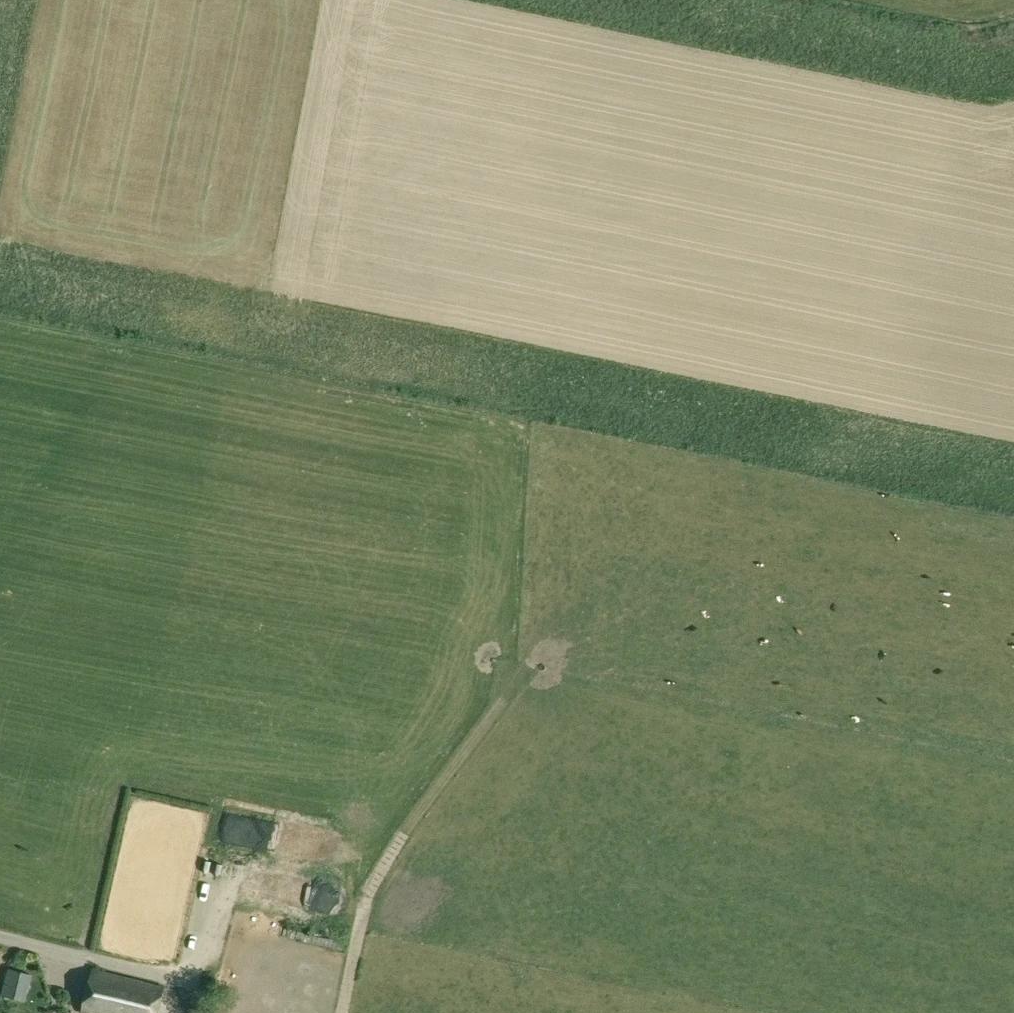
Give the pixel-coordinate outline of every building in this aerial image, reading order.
[(165,987),(91,969),(81,1012),(159,1012),(165,987)]
